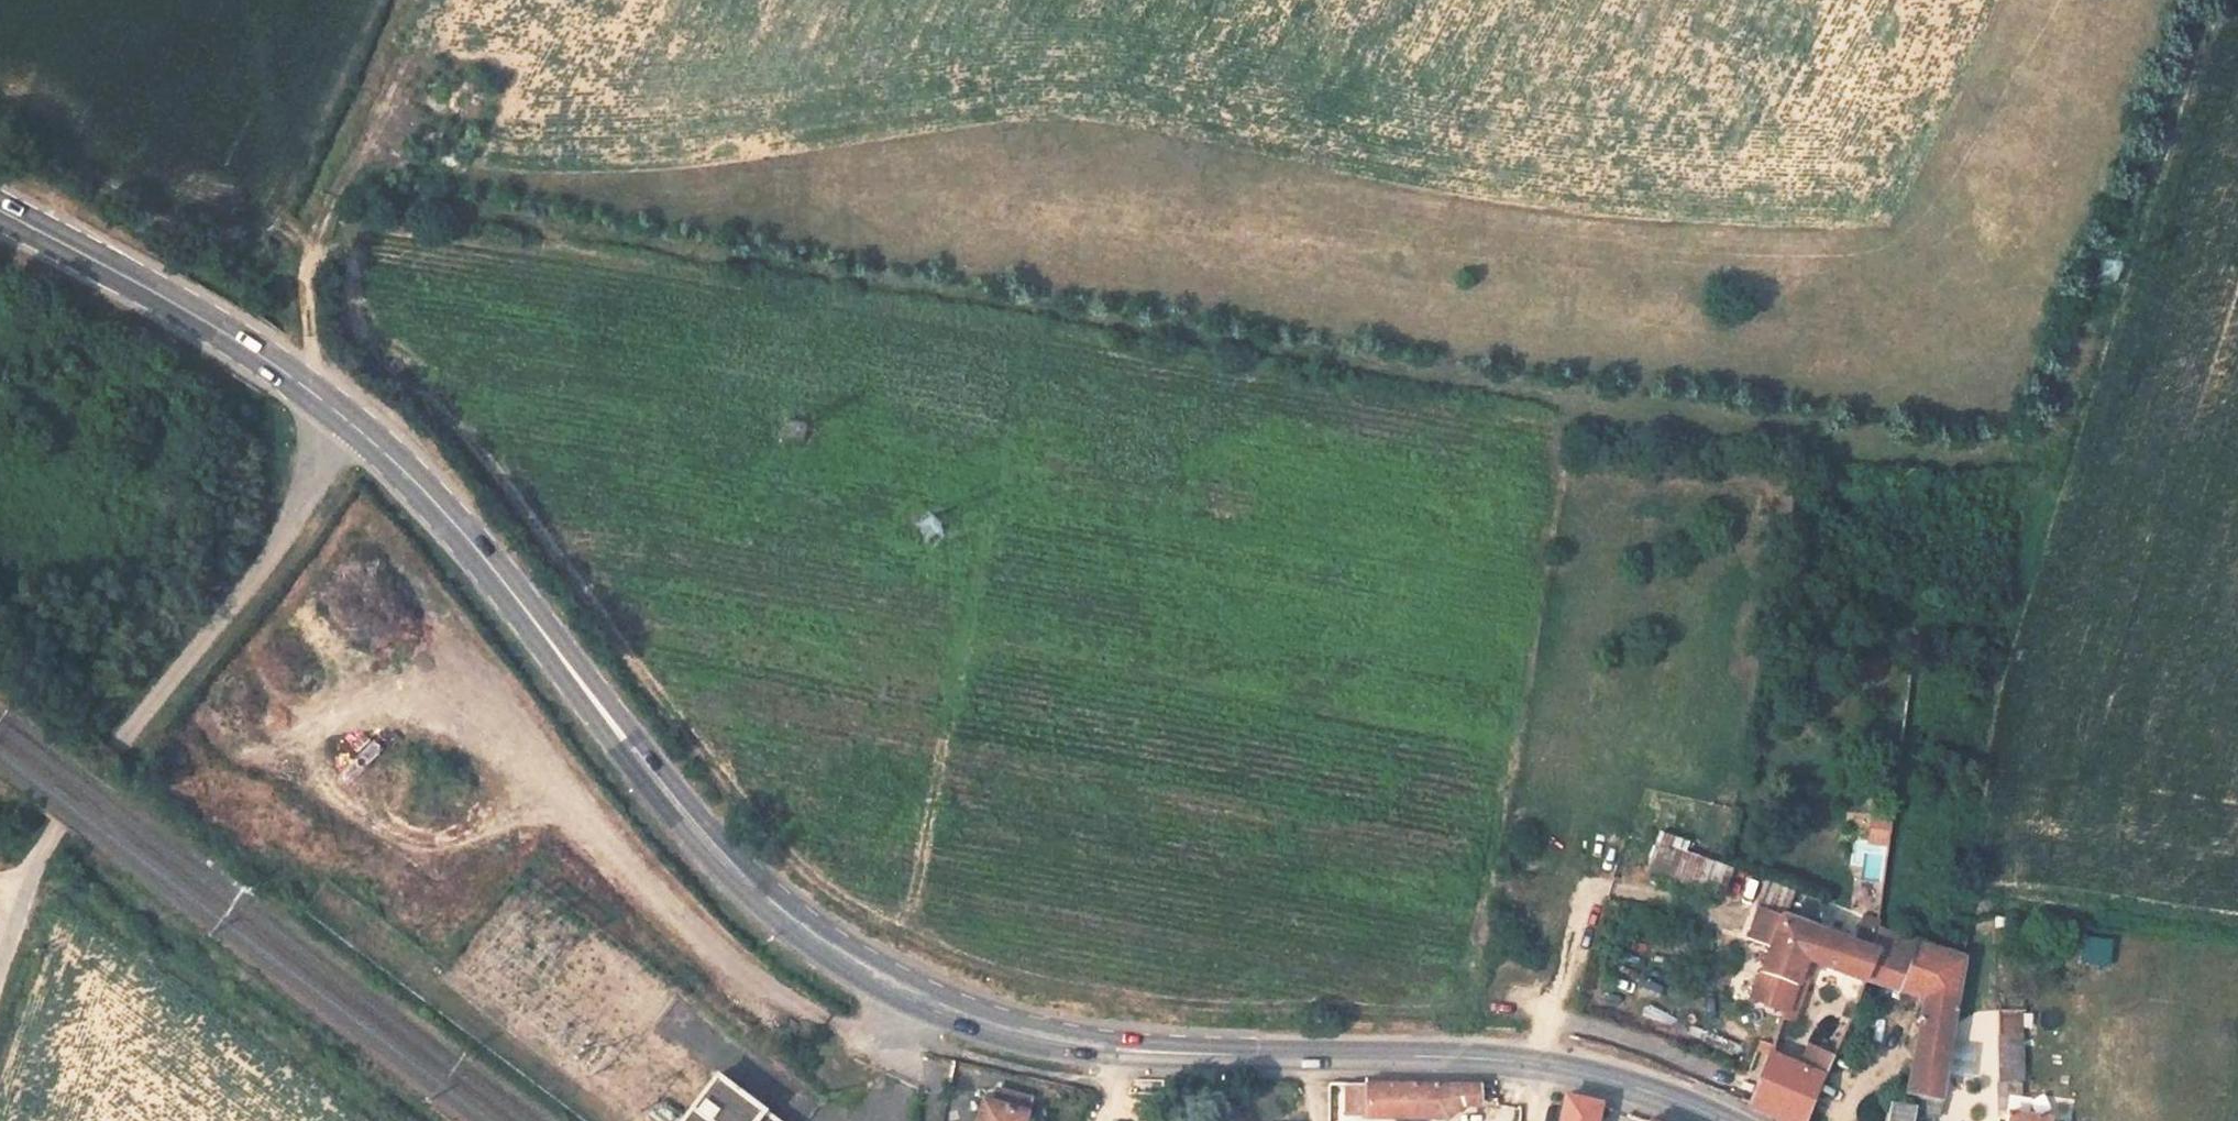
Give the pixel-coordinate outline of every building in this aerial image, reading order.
[(1885,879),(1891,814),(1870,813),(1868,841),(1858,840),(1855,877),(1885,879)] [(1660,833),(1659,845),(1686,848),(1687,835),(1660,833)] [(1723,891),(1729,861),(1685,852),(1679,881),(1723,891)] [(1768,900),(1789,906),(1794,889),(1773,882),(1768,900)] [(1858,924),(1873,928),(1883,894),(1867,890),(1858,924)] [(1868,986),(1881,953),(1764,911),(1754,942),(1774,952),(1724,1089),(1752,1104),(1784,1120),(1814,1120),(1839,1058),(1812,1049),(1805,1070),(1781,1060),(1811,969),(1868,986)] [(1881,953),(1868,986),(1927,1003),(1913,1082),(1948,1090),(1980,923),(1961,918),(1951,945),(1885,930),(1881,953)] [(2023,1028),(1998,1029),(1999,1073),(2024,1071),(2023,1028)] [(706,1069),(666,1120),(774,1120),(706,1069)] [(1463,1104),(1480,1103),(1479,1086),(1346,1082),(1346,1113),(1366,1114),(1367,1116),(1447,1116),(1463,1104)] [(1913,1082),(1907,1104),(1889,1103),(1885,1120),(1915,1120),(1917,1108),(1942,1112),(1948,1090),(1913,1082)] [(996,1087),(993,1099),(984,1096),(976,1120),(1022,1120),(1029,1096),(996,1087)] [(1599,1108),(1560,1096),(1556,1120),(1597,1120),(1599,1108)] [(2011,1120),(2058,1120),(2060,1114),(2014,1107),(2011,1120)]
